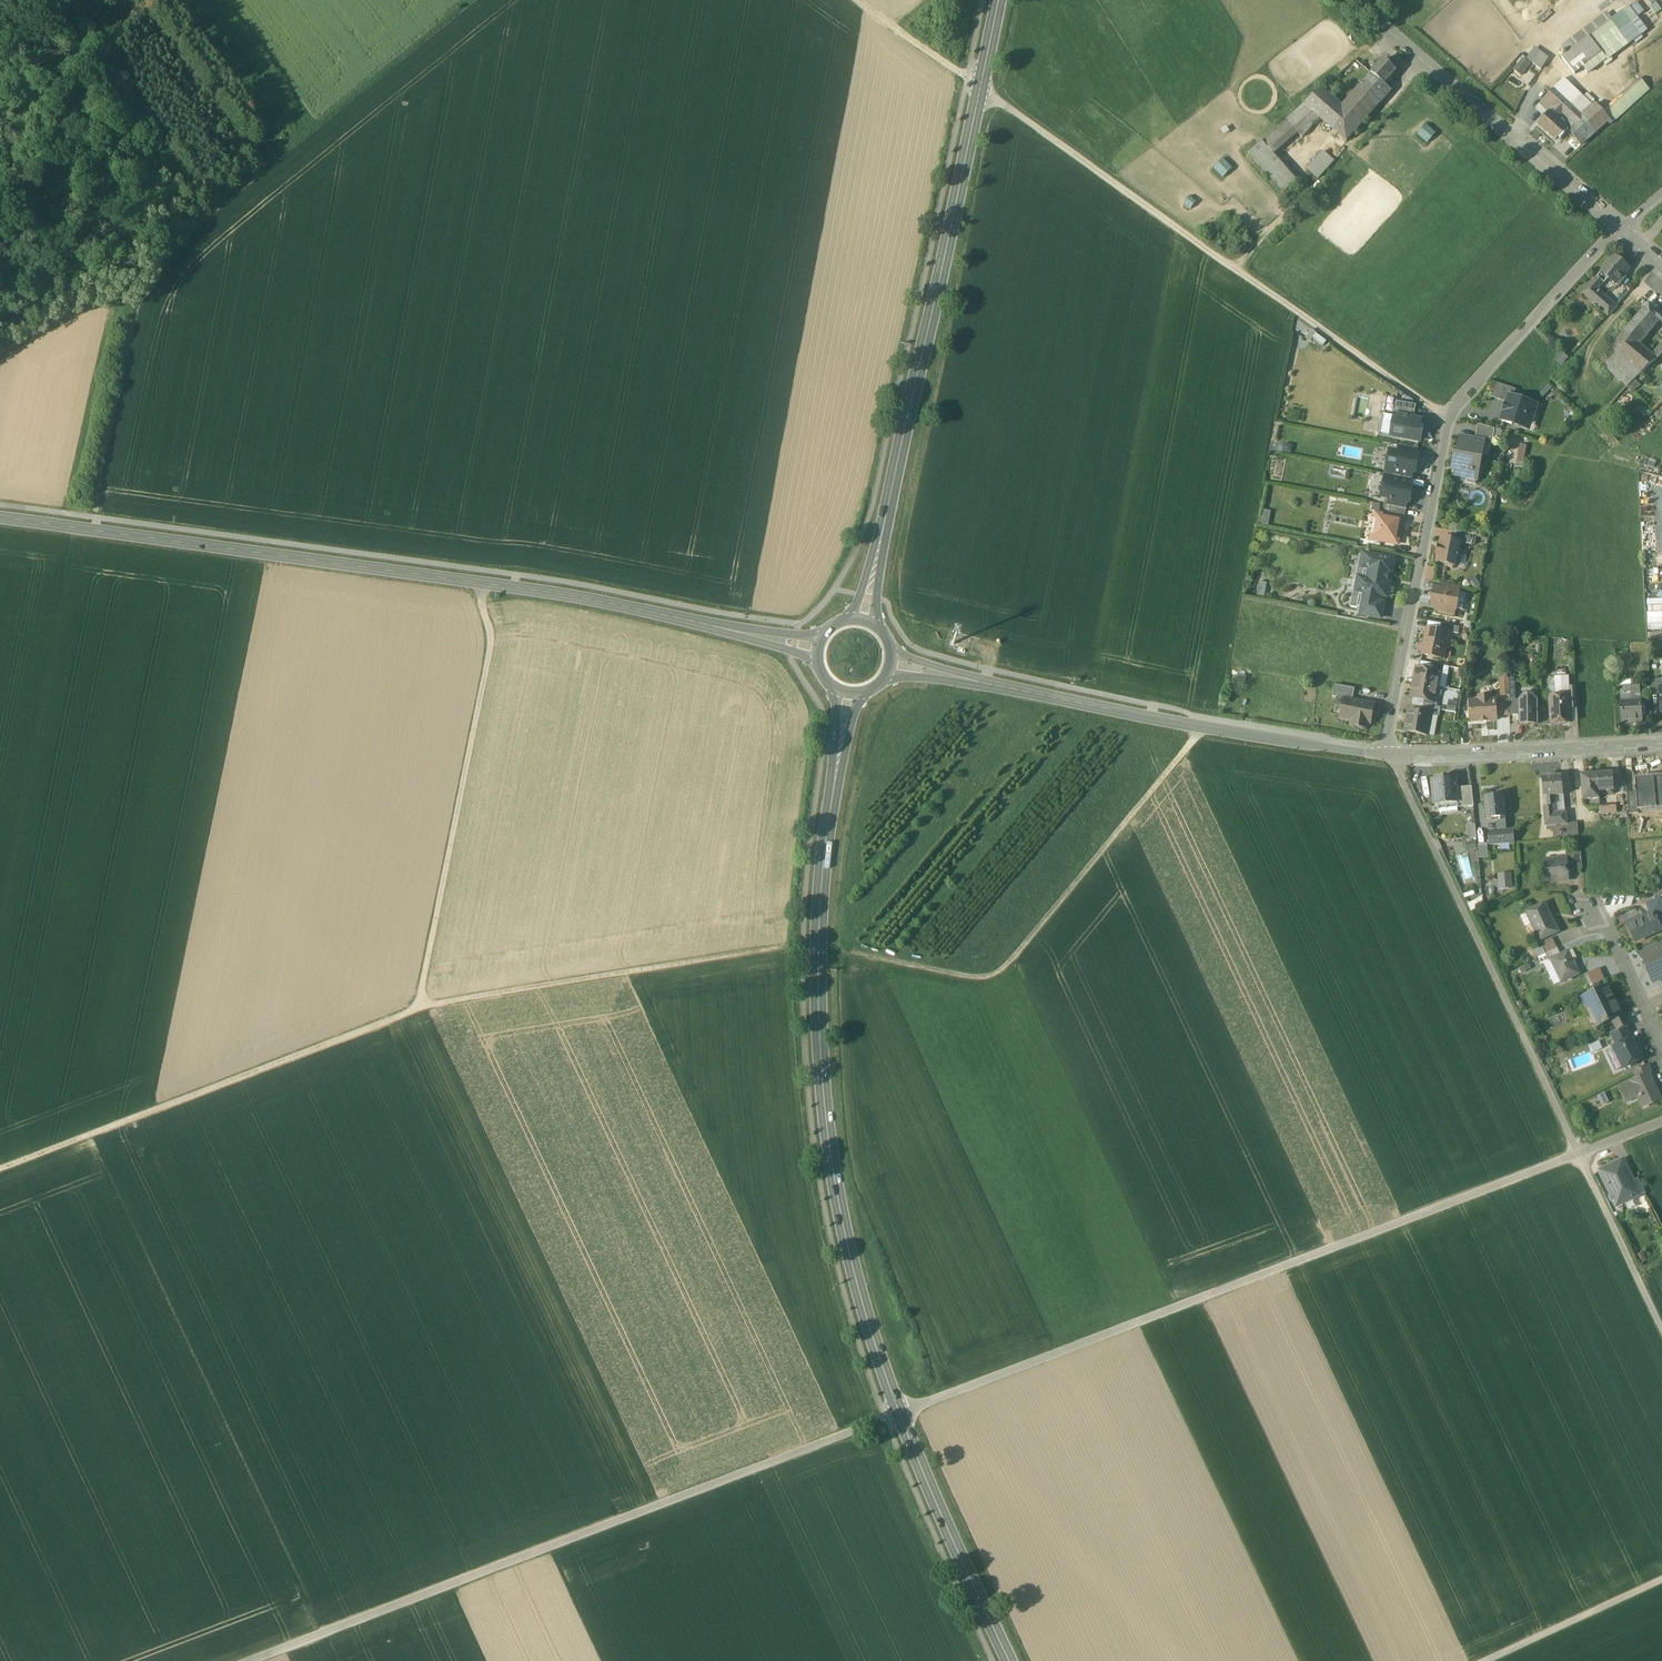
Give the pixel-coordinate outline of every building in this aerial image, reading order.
[(1628,8),(1612,21),(1620,31),(1628,24),(1636,18),(1628,8)] [(1607,15),(1570,43),(1574,48),(1590,37),(1612,21),(1607,15)] [(1636,18),(1628,24),(1638,36),(1646,30),(1636,18)] [(1612,21),(1590,37),(1603,54),(1607,59),(1629,42),(1620,31),(1612,21)] [(1628,24),(1620,31),(1629,42),(1629,43),(1638,36),(1628,24)] [(1574,48),(1562,58),(1575,75),(1603,54),(1590,37),(1574,48)] [(1542,53),(1534,65),(1541,70),(1549,58),(1542,53)] [(1384,60),(1372,74),(1384,85),(1385,85),(1397,71),(1384,60)] [(1384,85),(1372,74),(1354,94),(1374,112),(1392,91),(1385,85),(1384,85)] [(1594,107),(1564,78),(1540,104),(1549,113),(1550,112),(1568,130),(1581,145),(1607,122),(1610,125),(1613,123),(1604,112),(1597,104),(1594,107)] [(1640,79),(1604,112),(1613,123),(1650,89),(1640,79)] [(1332,80),(1322,90),(1329,96),(1339,87),(1332,80)] [(1329,96),(1322,90),(1288,120),(1299,133),(1303,138),(1321,117),(1327,124),(1342,107),(1329,96)] [(1374,112),(1354,94),(1342,107),(1327,124),(1347,141),(1374,112)] [(1568,130),(1550,112),(1549,113),(1538,125),(1557,142),(1568,130)] [(1288,120),(1263,142),(1274,155),(1299,133),(1288,120)] [(1274,155),(1263,142),(1249,154),(1285,193),(1298,181),(1274,155)] [(1324,151),(1308,169),(1319,180),(1335,162),(1324,151)] [(1616,257),(1603,271),(1616,283),(1619,280),(1621,283),(1624,280),(1622,277),(1629,269),(1622,263),(1623,262),(1617,257),(1616,258),(1616,257)] [(1598,278),(1592,285),(1597,290),(1603,282),(1598,278)] [(1616,307),(1599,292),(1592,300),(1608,315),(1616,307)] [(1625,333),(1639,344),(1660,319),(1661,317),(1661,314),(1650,304),(1625,333)] [(1311,342),(1310,344),(1320,351),(1328,341),(1312,330),(1306,338),(1311,342)] [(1639,344),(1625,333),(1613,347),(1642,372),(1657,360),(1653,356),(1639,344)] [(1653,356),(1657,360),(1661,355),(1661,345),(1653,356)] [(1642,372),(1613,347),(1600,363),(1627,386),(1642,372)] [(1516,390),(1498,384),(1493,398),(1507,403),(1510,396),(1514,397),(1516,390)] [(1514,397),(1510,396),(1507,403),(1501,421),(1512,425),(1513,421),(1526,426),(1530,424),(1531,419),(1530,416),(1529,416),(1533,404),(1514,397)] [(1416,405),(1397,401),(1394,416),(1396,417),(1396,416),(1414,420),(1416,405)] [(1414,420),(1396,416),(1396,417),(1394,427),(1396,428),(1394,437),(1420,441),(1421,432),(1419,432),(1421,421),(1414,420)] [(1495,430),(1478,425),(1475,441),(1484,443),(1484,444),(1492,445),(1495,430)] [(1475,441),(1461,438),(1459,453),(1456,453),(1453,469),(1457,470),(1456,476),(1458,480),(1464,480),(1467,478),(1468,472),(1478,474),(1484,444),(1484,443),(1475,441)] [(1518,464),(1525,464),(1527,445),(1519,444),(1518,464)] [(1418,449),(1399,445),(1398,453),(1417,456),(1418,449)] [(1398,453),(1390,451),(1387,467),(1395,469),(1414,472),(1416,473),(1419,457),(1417,456),(1398,453)] [(1414,472),(1395,469),(1393,476),(1413,480),(1414,472)] [(1413,480),(1393,476),(1392,483),(1411,487),(1413,480)] [(1392,483),(1385,482),(1382,498),(1389,499),(1408,503),(1410,503),(1413,487),(1411,487),(1392,483)] [(1408,503),(1389,499),(1388,506),(1390,507),(1406,510),(1408,503)] [(1406,510),(1390,507),(1389,514),(1405,517),(1406,510)] [(1402,520),(1380,515),(1375,540),(1398,544),(1399,535),(1400,535),(1401,529),(1402,520)] [(1474,535),(1456,532),(1454,541),(1462,543),(1472,545),(1474,535)] [(1454,541),(1441,539),(1437,562),(1458,566),(1462,543),(1454,541)] [(1395,560),(1364,554),(1362,567),(1370,569),(1368,580),(1359,578),(1357,591),(1366,593),(1364,600),(1377,603),(1378,602),(1379,595),(1387,597),(1390,584),(1388,584),(1390,573),(1392,573),(1395,560)] [(1266,583),(1260,582),(1258,595),(1264,596),(1266,583)] [(1459,586),(1442,583),(1440,590),(1458,593),(1459,586)] [(1440,590),(1435,589),(1435,591),(1432,593),(1434,597),(1432,604),(1437,605),(1455,609),(1456,609),(1459,593),(1458,593),(1440,590)] [(1377,603),(1364,600),(1361,615),(1381,618),(1384,603),(1378,602),(1377,603)] [(1455,609),(1437,605),(1436,612),(1454,616),(1455,609)] [(1648,612),(1649,629),(1661,629),(1661,611),(1648,612)] [(1460,628),(1441,624),(1440,632),(1449,634),(1449,632),(1459,634),(1460,628)] [(1440,632),(1427,629),(1424,645),(1419,648),(1423,653),(1422,655),(1446,659),(1446,658),(1441,657),(1442,650),(1445,651),(1450,646),(1447,642),(1449,634),(1440,632)] [(1446,666),(1433,664),(1432,670),(1441,672),(1445,673),(1446,666)] [(1432,670),(1417,668),(1415,683),(1439,687),(1441,672),(1432,670)] [(1568,676),(1554,677),(1554,678),(1555,678),(1556,687),(1559,687),(1560,697),(1570,696),(1569,688),(1568,676)] [(1499,677),(1500,695),(1510,694),(1509,677),(1499,677)] [(1650,680),(1651,694),(1660,694),(1659,690),(1660,690),(1660,686),(1661,686),(1661,679),(1650,680)] [(1439,687),(1415,683),(1412,698),(1425,701),(1436,703),(1439,687)] [(1355,689),(1335,685),(1333,697),(1345,699),(1353,701),(1355,689)] [(1491,696),(1480,697),(1480,702),(1470,702),(1471,722),(1497,721),(1497,717),(1496,701),(1491,701),(1491,696)] [(1524,696),(1519,701),(1520,716),(1520,724),(1539,724),(1538,700),(1534,696),(1524,696)] [(1560,697),(1551,697),(1551,708),(1550,709),(1550,713),(1552,714),(1552,724),(1572,723),(1571,709),(1571,696),(1570,696),(1560,697)] [(1641,701),(1634,701),(1634,698),(1629,698),(1630,702),(1621,702),(1622,724),(1642,723),(1641,701)] [(1353,701),(1345,699),(1341,719),(1352,721),(1351,725),(1358,726),(1360,729),(1363,730),(1366,728),(1368,728),(1369,724),(1370,724),(1374,705),(1353,701)] [(1510,700),(1496,701),(1497,717),(1511,716),(1510,700)] [(1519,701),(1510,700),(1511,716),(1520,716),(1519,701)] [(1436,703),(1425,701),(1424,707),(1437,710),(1438,703),(1436,703)] [(1457,703),(1449,702),(1448,715),(1456,716),(1457,703)] [(1437,710),(1424,707),(1423,714),(1432,715),(1432,717),(1439,718),(1441,710),(1437,710)] [(1423,714),(1408,711),(1405,731),(1428,735),(1432,717),(1432,715),(1423,714)] [(1613,773),(1598,774),(1599,792),(1605,792),(1606,795),(1614,794),(1614,791),(1613,773)] [(1598,774),(1582,776),(1584,800),(1600,799),(1599,792),(1598,774)] [(1562,777),(1542,778),(1544,797),(1553,796),(1564,795),(1562,777)] [(1453,780),(1450,780),(1450,778),(1431,780),(1433,792),(1436,792),(1437,804),(1457,802),(1458,808),(1468,807),(1466,787),(1457,788),(1457,784),(1454,784),(1453,780)] [(1655,779),(1636,781),(1637,792),(1638,807),(1657,805),(1655,779)] [(1472,786),(1466,787),(1468,807),(1474,806),(1472,786)] [(1637,792),(1627,793),(1628,806),(1629,812),(1638,812),(1638,807),(1637,792)] [(1627,793),(1620,793),(1621,807),(1628,806),(1627,793)] [(1504,796),(1486,797),(1488,820),(1499,819),(1506,818),(1504,796)] [(1553,796),(1544,797),(1546,825),(1567,824),(1566,813),(1554,814),(1553,796)] [(1617,804),(1600,806),(1600,814),(1617,813),(1617,804)] [(1500,831),(1489,832),(1490,844),(1515,842),(1514,830),(1500,831)] [(1488,844),(1479,845),(1480,858),(1489,857),(1488,844)] [(1581,853),(1566,854),(1567,860),(1568,871),(1583,870),(1581,853)] [(1567,860),(1544,862),(1546,882),(1568,881),(1568,871),(1567,860)] [(1513,872),(1499,873),(1499,888),(1513,888),(1513,872)] [(1471,909),(1485,902),(1481,896),(1468,903),(1471,909)] [(1544,904),(1527,912),(1540,941),(1558,932),(1544,904)] [(1642,917),(1626,924),(1635,942),(1661,930),(1655,915),(1643,920),(1642,917)] [(1552,938),(1542,943),(1548,953),(1558,948),(1552,938)] [(1641,954),(1645,964),(1647,963),(1650,969),(1648,970),(1654,982),(1661,978),(1661,946),(1661,945),(1641,954)] [(1548,953),(1546,954),(1549,962),(1552,960),(1561,956),(1558,949),(1548,953)] [(1573,950),(1568,952),(1572,961),(1574,960),(1577,958),(1573,950)] [(1561,956),(1552,960),(1563,982),(1579,974),(1575,966),(1577,965),(1574,960),(1572,961),(1568,952),(1561,956)] [(1601,967),(1588,973),(1593,984),(1606,979),(1601,967)] [(1608,986),(1582,998),(1587,1008),(1590,1007),(1599,1026),(1609,1021),(1609,1020),(1612,1019),(1622,1014),(1608,986)] [(1622,1014),(1612,1019),(1618,1031),(1627,1027),(1630,1026),(1624,1013),(1622,1014)] [(1618,1031),(1611,1033),(1617,1045),(1632,1039),(1627,1027),(1618,1031)] [(1643,1059),(1633,1038),(1632,1039),(1617,1045),(1614,1047),(1616,1051),(1608,1055),(1616,1072),(1643,1059)] [(1648,1065),(1634,1072),(1637,1079),(1648,1074),(1648,1075),(1652,1073),(1648,1065)] [(1637,1079),(1631,1082),(1632,1083),(1620,1089),(1625,1099),(1637,1093),(1643,1108),(1661,1099),(1654,1083),(1653,1084),(1648,1075),(1648,1074),(1637,1079)] [(1623,1161),(1601,1171),(1612,1195),(1611,1197),(1613,1201),(1615,1201),(1617,1206),(1639,1195),(1638,1194),(1639,1194),(1633,1182),(1623,1161)] [(1645,1192),(1639,1179),(1633,1182),(1639,1194),(1638,1194),(1639,1195),(1645,1192)]
